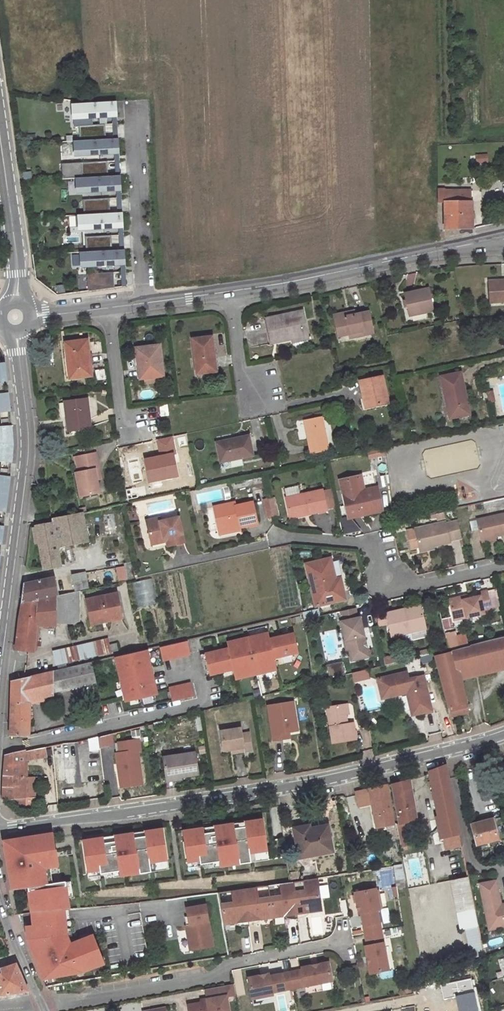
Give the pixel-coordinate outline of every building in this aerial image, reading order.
[(117,101),(72,104),(73,118),(117,115),(117,101)] [(95,124),(79,125),(80,140),(106,139),(106,131),(96,132),(95,124)] [(80,140),(74,141),(75,155),(119,153),(119,138),(106,139),(80,140)] [(97,162),(81,163),(82,178),(108,177),(108,169),(98,169),(97,162)] [(82,178),(76,178),(76,192),(121,190),(121,176),(108,177),(82,178)] [(470,188),(436,189),(436,203),(443,202),(470,201),(470,188)] [(99,199),(83,200),(84,215),(110,214),(110,206),(99,207),(99,199)] [(470,201),(443,202),(444,230),(472,228),(470,201)] [(84,215),(78,215),(78,230),(123,227),(122,213),(110,214),(84,215)] [(101,237),(85,238),(86,253),(112,251),(111,244),(102,244),(101,237)] [(79,253),(80,267),(125,265),(124,251),(112,251),(86,253),(79,253)] [(103,274),(87,275),(88,292),(114,288),(114,281),(104,281),(103,274)] [(486,281),(488,302),(503,301),(503,279),(486,281)] [(433,311),(429,290),(404,295),(408,316),(433,311)] [(303,336),(298,312),(261,321),(267,344),(288,339),(303,336)] [(373,333),(369,312),(355,315),(347,316),(346,313),(335,315),(339,336),(350,333),(362,331),(363,335),(373,333)] [(214,371),(209,337),(192,339),(196,373),(214,371)] [(91,376),(86,341),(64,344),(69,380),(91,376)] [(163,377),(159,346),(136,350),(138,367),(141,366),(143,380),(163,377)] [(470,414),(460,373),(441,377),(450,418),(470,414)] [(388,402),(383,376),(361,381),(367,407),(388,402)] [(10,410),(8,393),(0,394),(0,411),(10,410)] [(91,428),(87,400),(65,403),(69,432),(91,428)] [(162,417),(169,416),(168,403),(161,404),(162,417)] [(11,425),(10,410),(0,411),(0,426),(11,425)] [(327,448),(321,414),(303,418),(310,452),(327,448)] [(11,461),(12,443),(11,425),(0,426),(0,460),(11,461)] [(254,456),(250,436),(216,443),(220,463),(254,456)] [(468,441),(425,450),(431,477),(473,469),(468,441)] [(100,469),(97,453),(78,457),(81,473),(78,474),(82,497),(101,493),(97,470),(100,469)] [(178,478),(174,454),(146,460),(151,483),(178,478)] [(0,460),(0,474),(10,476),(10,469),(11,461),(0,460)] [(5,511),(10,476),(0,474),(0,510),(5,511)] [(344,480),(352,516),(383,510),(378,488),(362,491),(359,477),(344,480)] [(330,508),(339,506),(335,488),(326,490),(330,508)] [(294,514),(313,510),(314,513),(330,509),(330,508),(326,490),(326,489),(290,497),(294,514)] [(263,498),(265,517),(277,516),(275,497),(263,498)] [(222,530),(243,525),(243,527),(261,523),(256,502),(239,506),(238,502),(217,507),(222,530)] [(57,549),(92,543),(88,513),(53,520),(53,522),(36,525),(44,571),(60,568),(57,549)] [(475,519),(479,538),(492,535),(503,532),(503,513),(475,519)] [(180,518),(161,522),(161,519),(147,521),(152,541),(171,537),(173,546),(186,543),(180,518)] [(443,522),(412,529),(416,546),(417,549),(430,546),(447,542),(447,540),(459,537),(455,521),(443,524),(443,522)] [(223,534),(244,530),(243,527),(243,525),(222,530),(223,534)] [(412,529),(404,531),(408,548),(416,546),(412,529)] [(153,545),(168,541),(169,547),(173,546),(171,537),(152,541),(153,545)] [(305,564),(315,607),(347,599),(342,583),(337,584),(336,578),(331,558),(305,564)] [(116,569),(119,583),(127,582),(124,568),(116,569)] [(88,589),(85,575),(71,577),(74,592),(88,589)] [(137,607),(156,604),(151,579),(132,582),(137,607)] [(56,596),(53,580),(25,585),(22,604),(56,596)] [(477,597),(466,600),(461,601),(460,597),(447,601),(451,618),(464,615),(465,618),(482,614),(481,611),(488,609),(484,591),(476,594),(477,597)] [(36,624),(54,626),(54,623),(74,626),(81,622),(79,592),(21,605),(15,649),(33,652),(36,624)] [(93,626),(123,619),(117,595),(87,603),(93,626)] [(342,621),(347,640),(352,639),(354,648),(351,649),(354,661),(373,656),(363,616),(360,617),(357,607),(342,611),(345,621),(342,621)] [(391,637),(425,629),(420,609),(403,613),(402,610),(386,614),(391,637)] [(465,631),(444,634),(447,649),(467,646),(465,631)] [(200,654),(205,675),(233,669),(234,673),(249,669),(250,675),(263,673),(261,666),(275,663),(274,658),(299,652),(294,633),(270,638),(268,632),(227,642),(228,648),(200,654)] [(456,671),(474,667),(475,673),(488,669),(503,665),(503,638),(503,637),(469,646),(470,648),(451,653),(456,671)] [(346,640),(348,650),(351,649),(354,648),(352,639),(347,640),(346,640)] [(49,666),(102,654),(111,652),(108,640),(47,655),(49,666)] [(187,640),(160,647),(163,660),(190,654),(187,640)] [(147,650),(115,657),(126,701),(157,694),(147,650)] [(451,718),(467,713),(456,671),(451,653),(434,657),(451,718)] [(94,683),(103,681),(98,661),(90,663),(94,683)] [(51,693),(94,683),(90,663),(51,672),(51,673),(51,693)] [(261,666),(263,673),(277,669),(275,663),(261,666)] [(234,673),(236,679),(250,675),(249,669),(234,673)] [(366,669),(350,673),(353,682),(369,678),(366,669)] [(489,675),(488,669),(475,673),(477,678),(489,675)] [(30,679),(29,701),(37,699),(49,697),(51,696),(51,693),(51,673),(30,679)] [(408,680),(406,673),(382,679),(387,698),(406,694),(411,713),(415,715),(431,711),(423,676),(408,680)] [(9,736),(28,736),(29,701),(30,679),(11,683),(9,736)] [(382,679),(376,680),(381,700),(387,698),(382,679)] [(191,683),(169,688),(172,701),(194,696),(191,683)] [(51,705),(49,697),(37,699),(39,707),(51,705)] [(298,732),(293,702),(270,706),(276,742),(285,740),(284,734),(290,733),(298,732)] [(328,708),(333,744),(356,741),(353,724),(347,725),(346,716),(345,706),(328,708)] [(250,751),(247,733),(240,735),(239,729),(220,732),(222,751),(231,750),(232,753),(250,751)] [(87,738),(88,750),(113,747),(111,735),(87,738)] [(116,755),(118,773),(122,773),(124,788),(141,785),(136,753),(139,752),(137,742),(118,745),(119,755),(116,755)] [(63,784),(78,783),(73,744),(59,745),(63,781),(63,784)] [(48,746),(52,782),(63,781),(59,745),(48,746)] [(2,785),(3,800),(24,798),(23,752),(4,757),(3,772),(2,785)] [(194,754),(162,758),(164,777),(179,774),(180,778),(196,775),(194,754)] [(443,838),(458,835),(444,765),(429,772),(443,838)] [(398,824),(416,821),(409,781),(391,784),(398,824)] [(358,802),(370,799),(376,826),(395,822),(388,785),(355,793),(358,802)] [(263,819),(181,831),(187,872),(269,859),(263,819)] [(497,840),(492,820),(472,825),(476,844),(497,840)] [(416,821),(398,824),(402,847),(420,843),(416,821)] [(169,868),(163,828),(82,841),(89,881),(169,868)] [(299,860),(332,854),(329,843),(328,843),(325,828),(304,832),(303,828),(294,830),(299,860)] [(43,885),(40,868),(56,866),(51,833),(3,841),(11,890),(43,885)] [(445,850),(461,847),(458,835),(443,838),(445,850)] [(388,888),(404,886),(402,865),(386,867),(388,888)] [(449,881),(456,913),(474,909),(467,877),(449,881)] [(216,891),(222,925),(321,912),(317,879),(216,891)] [(503,929),(503,910),(502,909),(501,907),(496,883),(480,887),(490,932),(503,929)] [(68,910),(64,890),(29,895),(31,919),(32,928),(25,929),(26,942),(41,981),(82,974),(102,966),(92,938),(68,946),(65,935),(63,916),(62,910),(68,910)] [(356,895),(359,916),(362,915),(364,928),(381,925),(379,912),(381,912),(378,892),(356,895)] [(190,938),(192,951),(212,947),(204,904),(185,908),(187,916),(188,924),(185,925),(187,938),(190,938)] [(474,909),(456,913),(459,930),(464,929),(477,926),(474,909)] [(381,925),(364,928),(366,936),(383,933),(381,925)] [(483,956),(477,926),(464,929),(471,958),(483,956)] [(390,972),(383,933),(366,936),(368,948),(366,949),(371,976),(390,972)] [(26,991),(15,965),(0,969),(0,996),(26,991)] [(329,965),(302,970),(303,972),(290,974),(293,990),(332,983),(329,965)] [(283,976),(286,992),(293,990),(290,974),(283,976)] [(252,1001),(273,997),(273,994),(286,992),(283,976),(270,978),(269,976),(248,980),(252,1001)] [(440,985),(443,999),(455,996),(474,992),(470,978),(440,985)] [(188,1007),(189,1010),(228,1010),(226,997),(236,996),(234,985),(206,990),(208,1003),(188,1007)] [(455,996),(458,1010),(478,1010),(474,992),(455,996)]
